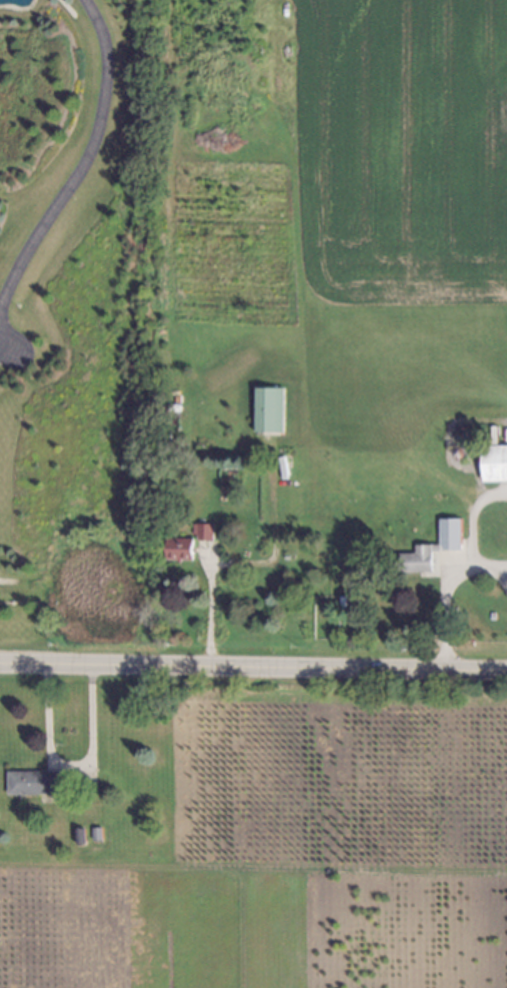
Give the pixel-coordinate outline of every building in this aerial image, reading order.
[(254,433),(255,388),(283,389),(282,433),(254,433)] [(165,409),(166,403),(177,405),(176,411),(165,409)] [(159,438),(159,428),(168,429),(168,439),(159,438)] [(479,445),(506,445),(506,477),(479,476),(479,445)] [(458,446),(461,447),(463,449),(464,453),(462,456),(460,458),(456,458),(453,455),(452,452),(454,447),(458,446)] [(437,549),(437,516),(456,516),(457,549),(437,549)] [(193,542),(194,534),(190,534),(190,524),(209,524),(209,542),(193,542)] [(164,561),(164,542),(189,542),(189,561),(164,561)] [(430,570),(397,570),(397,551),(413,551),(413,543),(429,543),(430,570)] [(60,771),(60,793),(7,793),(7,771),(60,771)] [(89,829),(99,829),(99,841),(90,842),(89,829)] [(72,830),(82,830),(83,845),(73,846),(72,830)]
